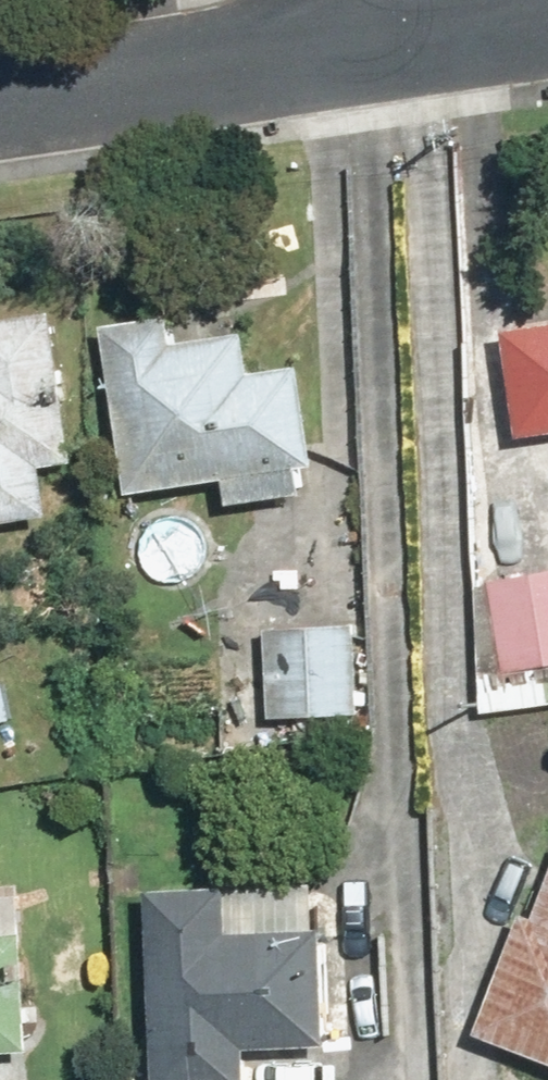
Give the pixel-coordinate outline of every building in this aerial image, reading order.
[(199,307),(115,315),(129,482),(322,466),(314,373),(261,378),(259,347),(203,352),(199,307)] [(0,534),(99,519),(67,310),(0,321),(0,534)] [(547,440),(547,333),(520,337),(534,442),(547,440)] [(481,579),(492,708),(547,704),(547,574),(481,579)] [(363,616),(274,625),(284,725),(373,716),(363,616)] [(486,1037),(547,1060),(547,863),(486,1037)] [(155,890),(163,1079),(263,1079),(261,1045),(332,1042),(328,928),(242,931),(241,886),(155,890)] [(34,1049),(28,940),(0,941),(0,1051),(34,1049)]
